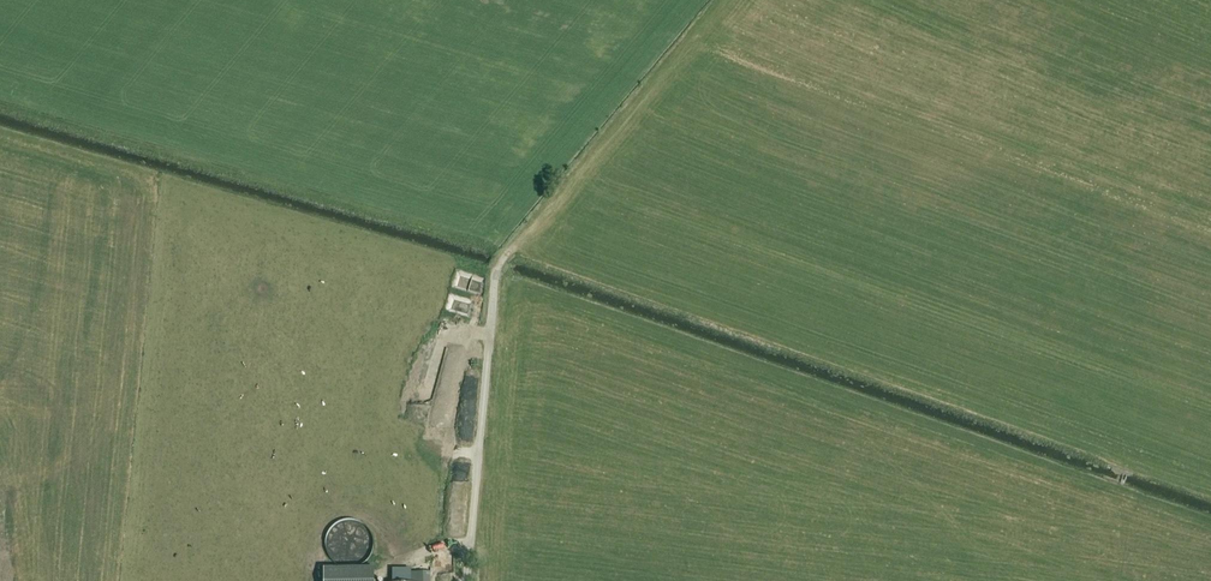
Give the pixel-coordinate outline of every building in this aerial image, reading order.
[(418,420),(428,421),(433,389),(423,387),(418,420)] [(378,568),(326,569),(326,580),(378,580),(378,568)]
